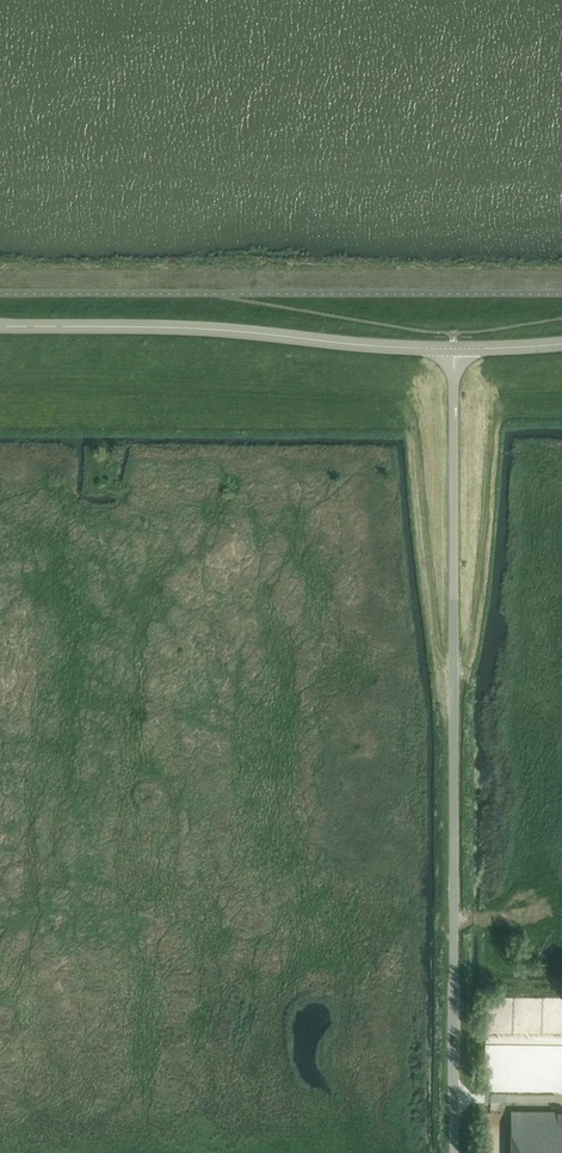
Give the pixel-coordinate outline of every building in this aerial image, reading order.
[(511,1113),(511,1152),(561,1152),(561,1114),(511,1113)]
